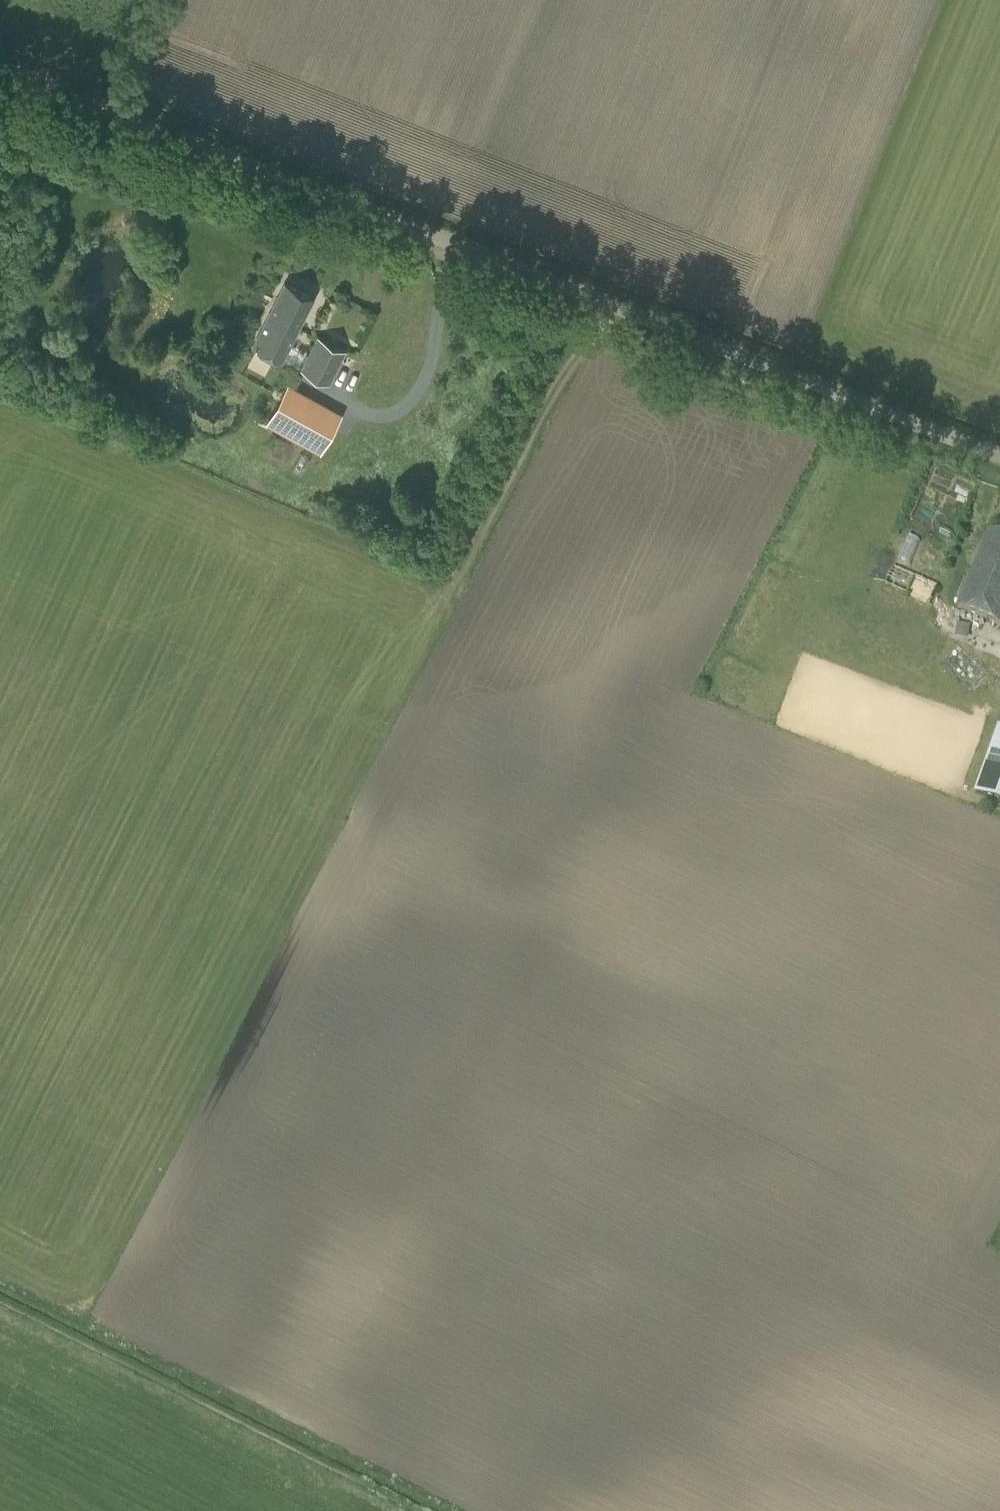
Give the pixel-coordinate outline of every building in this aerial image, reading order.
[(284,359),(315,297),(286,282),(255,344),(284,359)] [(329,384),(346,350),(317,336),(300,369),(329,384)] [(319,453),(342,414),(287,383),(265,423),(319,453)] [(992,533),(960,609),(999,626),(999,536),(992,533)] [(909,560),(919,539),(909,535),(900,555),(909,560)] [(929,605),(937,586),(894,567),(885,586),(929,605)] [(999,726),(975,790),(999,799),(999,727),(999,726)]
